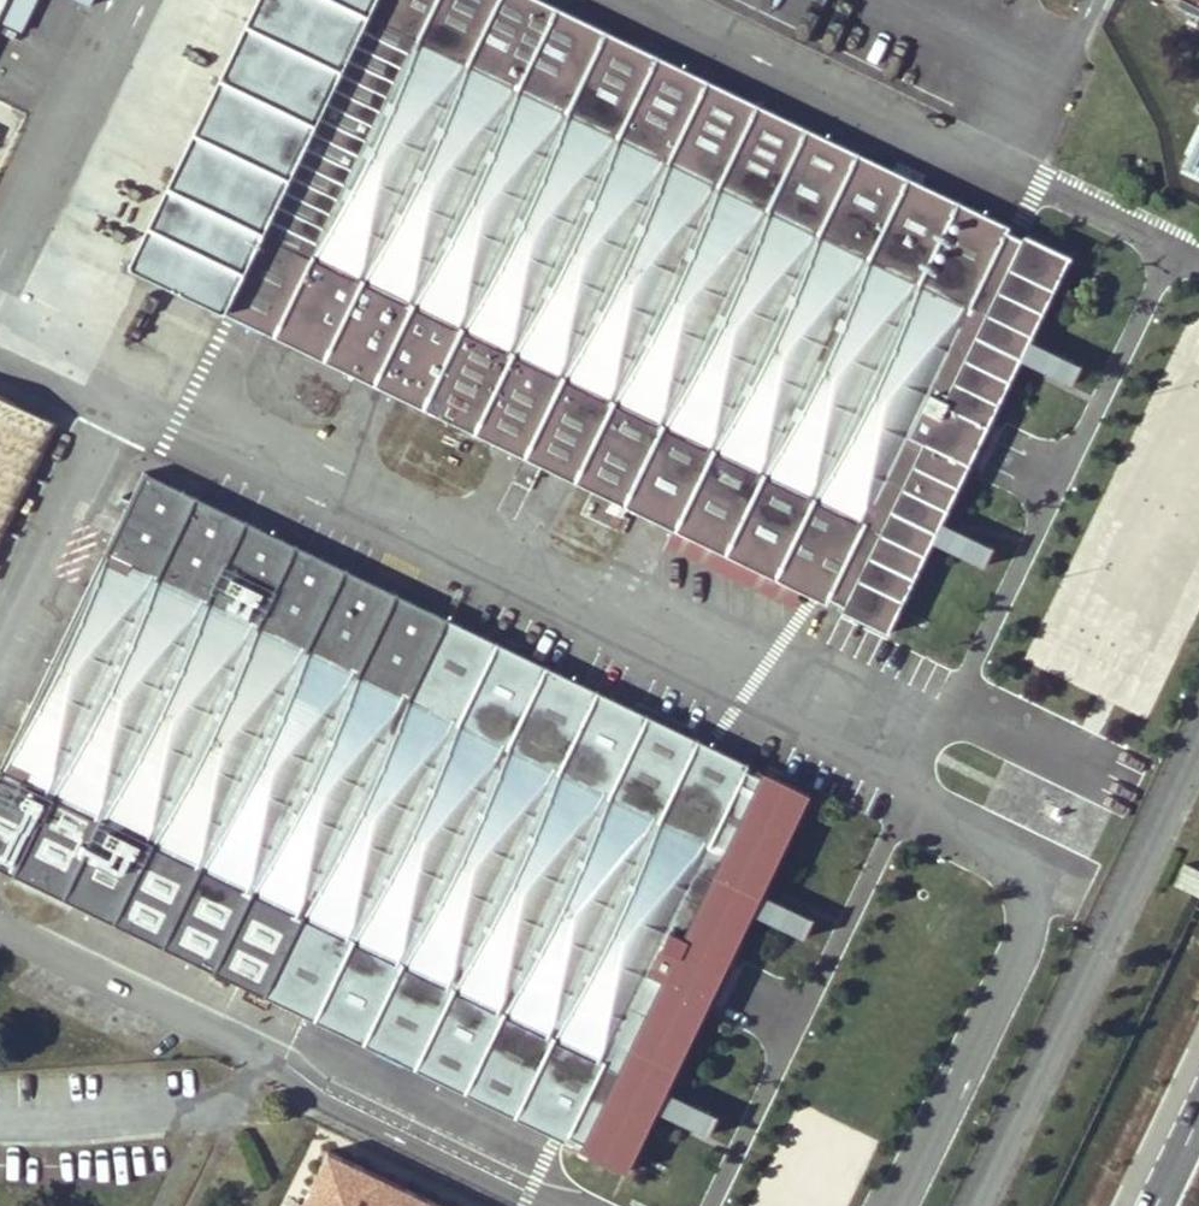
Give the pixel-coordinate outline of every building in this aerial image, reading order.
[(8,0),(0,0),(0,17),(8,0)] [(89,8),(93,0),(72,0),(89,8)] [(536,0),(249,0),(121,264),(882,632),(1066,255),(1018,232),(536,0)] [(1179,170),(1198,179),(1198,128),(1179,170)] [(1034,670),(1157,719),(1198,613),(1198,321),(1176,312),(1034,670)] [(0,400),(0,542),(55,427),(0,400)] [(144,474),(0,774),(0,874),(630,1174),(813,794),(144,474)] [(933,546),(984,569),(993,550),(942,526),(933,546)] [(1198,903),(1198,871),(1182,862),(1169,888),(1198,903)] [(667,1098),(659,1121),(711,1140),(719,1117),(667,1098)] [(853,1183),(776,1150),(752,1205),(844,1205),(853,1183)] [(334,1156),(309,1205),(440,1205),(334,1156)]
